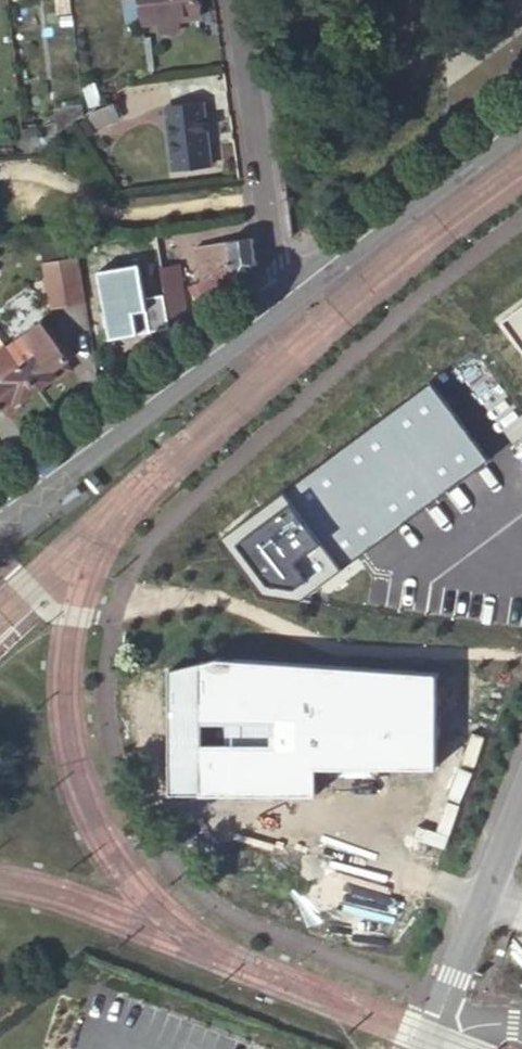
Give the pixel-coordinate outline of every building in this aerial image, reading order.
[(74,10),(73,0),(52,0),(54,13),(74,10)] [(196,0),(139,0),(142,20),(158,18),(172,17),(197,13),(196,0)] [(173,26),(172,17),(158,18),(160,28),(173,26)] [(521,68),(521,58),(498,25),(427,76),(457,116),(521,68)] [(217,132),(212,97),(171,103),(181,168),(216,163),(212,133),(217,132)] [(59,136),(76,124),(88,115),(87,103),(56,107),(57,122),(59,136)] [(121,116),(115,104),(96,113),(103,126),(121,116)] [(24,151),(38,151),(37,139),(36,123),(28,124),(27,115),(21,116),(24,151)] [(38,151),(59,136),(57,122),(37,139),(38,151)] [(83,253),(70,224),(57,225),(68,301),(89,299),(83,253)] [(257,234),(250,235),(199,243),(201,265),(209,264),(211,272),(193,285),(205,302),(261,260),(257,234)] [(162,248),(173,325),(191,312),(182,245),(162,248)] [(32,304),(16,315),(37,344),(53,332),(32,304)] [(500,320),(521,351),(521,304),(500,320)] [(40,385),(56,373),(52,367),(66,356),(69,354),(53,332),(37,344),(16,315),(0,327),(0,333),(13,351),(39,385),(40,385)] [(13,351),(0,333),(0,361),(13,351)] [(40,385),(39,385),(13,351),(0,361),(0,400),(2,403),(4,402),(17,392),(22,398),(40,385)] [(52,367),(56,373),(58,374),(72,363),(66,356),(52,367)] [(429,380),(216,537),(259,595),(297,601),(486,458),(429,380)] [(23,400),(22,398),(17,392),(4,402),(10,409),(23,400)] [(317,791),(317,769),(440,767),(439,671),(219,658),(168,669),(170,793),(317,791)]
